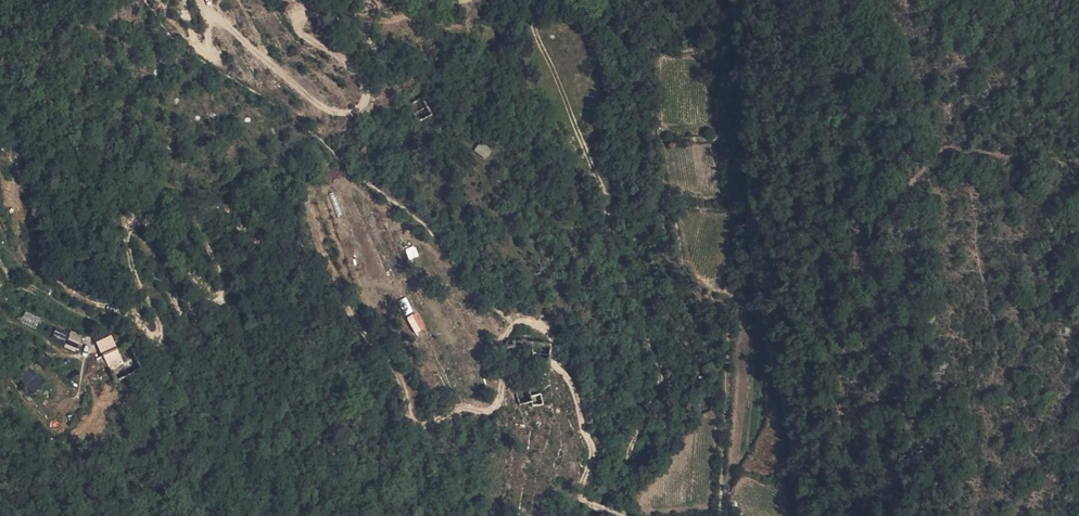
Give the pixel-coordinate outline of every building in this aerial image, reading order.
[(415,109),(418,120),(430,116),(427,106),(415,109)] [(485,159),(492,151),(481,141),(474,150),(485,159)] [(409,260),(420,256),(415,245),(405,249),(409,260)] [(416,334),(426,328),(416,311),(406,317),(416,334)] [(100,352),(116,346),(112,335),(95,341),(100,352)] [(529,361),(531,346),(527,345),(528,337),(525,337),(518,337),(518,344),(509,343),(510,347),(514,360),(529,361)] [(114,348),(120,361),(135,355),(129,342),(114,348)] [(114,348),(102,353),(108,366),(120,361),(114,348)] [(120,361),(125,373),(140,367),(135,355),(120,361)] [(113,378),(114,377),(125,373),(120,361),(108,366),(113,378)] [(18,378),(33,393),(44,382),(29,367),(18,378)]
